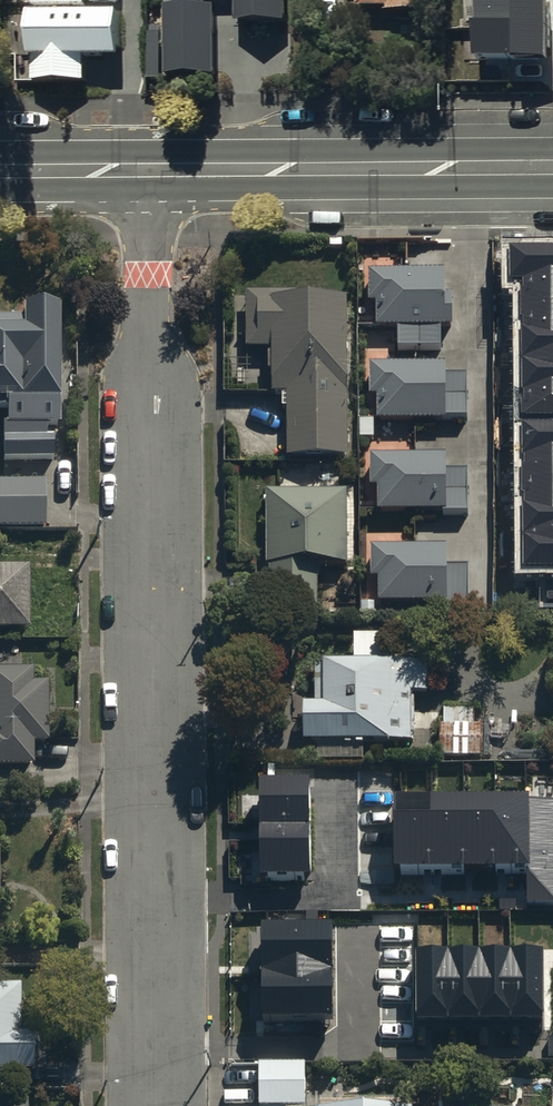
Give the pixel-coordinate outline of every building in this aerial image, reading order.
[(283,0),(232,0),(233,18),(283,18),(283,0)] [(432,0),(361,0),(361,12),(395,12),(395,17),(432,17),(432,0)] [(473,62),(546,61),(545,0),(473,0),(473,62)] [(212,1),(162,1),(163,72),(213,72),(212,1)] [(32,16),(32,79),(83,79),(83,52),(117,52),(117,15),(32,16)] [(509,243),(509,276),(520,276),(521,413),(552,412),(552,243),(509,243)] [(447,277),(370,279),(372,312),(379,311),(379,334),(400,333),(401,355),(443,354),(442,335),(454,335),(453,302),(448,302),(447,277)] [(330,301),(247,300),(246,351),(274,352),(273,396),(290,396),(289,465),(349,466),(352,307),(330,307),(330,301)] [(0,324),(0,408),(10,408),(10,430),(61,431),(62,319),(26,319),(26,325),(0,324)] [(447,373),(371,373),(371,403),(379,403),(379,426),(446,426),(446,425),(468,425),(468,383),(447,383),(447,373)] [(521,418),(522,565),(547,565),(547,604),(552,604),(552,418),(521,418)] [(54,443),(3,443),(3,465),(54,466),(54,443)] [(449,464),(372,464),(372,496),(380,496),(380,518),(446,519),(446,522),(469,522),(470,478),(449,478),(449,464)] [(0,486),(0,532),(46,532),(46,485),(0,486)] [(350,500),(270,500),(273,613),(321,612),(320,578),(350,568),(350,500)] [(450,556),(373,554),(373,583),(380,583),(380,611),(446,612),(445,615),(469,615),(470,572),(450,572),(450,556)] [(0,577),(0,639),(30,639),(30,577),(0,577)] [(306,714),(307,752),(415,750),(414,701),(428,701),(427,670),(390,671),(389,642),(355,643),(355,669),(317,669),(317,714),(306,714)] [(0,673),(0,772),(38,770),(37,749),(52,748),(49,685),(35,686),(34,671),(0,673)] [(475,717),(444,716),(443,762),(483,764),(484,731),(475,730),(475,717)] [(265,781),(265,881),(310,881),(310,781),(265,781)] [(399,876),(526,875),(526,906),(552,906),(552,803),(528,803),(528,795),(399,796),(399,876)] [(263,926),(263,1024),(332,1023),(332,926),(263,926)] [(542,948),(416,948),(416,1019),(542,1019),(542,948)] [(34,1080),(33,1043),(21,1043),(20,994),(0,995),(0,1081),(34,1080)] [(305,1068),(260,1070),(260,1105),(306,1105),(305,1068)]
